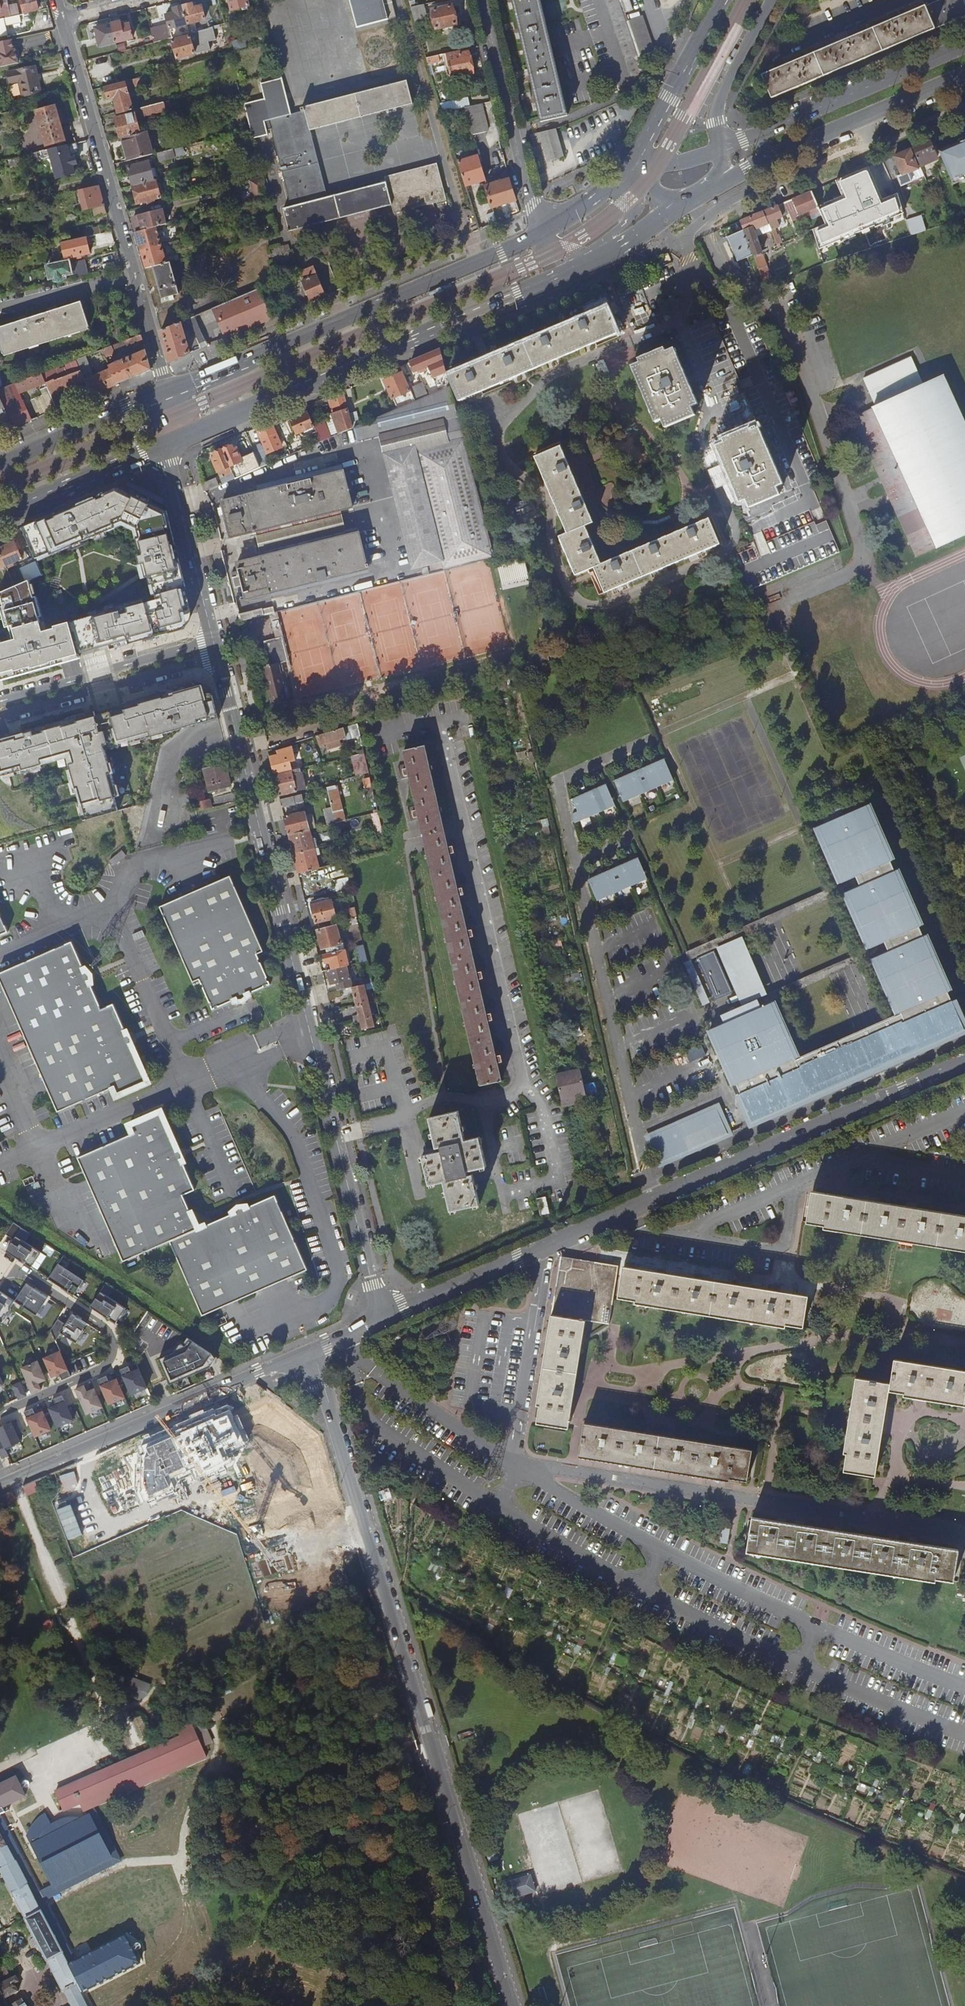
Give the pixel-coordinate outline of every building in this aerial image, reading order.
[(6,20),(21,16),(20,10),(10,12),(7,0),(0,0),(0,21),(6,20)] [(48,2),(39,4),(38,0),(21,0),(25,15),(40,11),(41,12),(51,10),(48,2)] [(232,11),(249,6),(247,0),(229,0),(232,11)] [(358,28),(389,20),(396,17),(391,0),(350,0),(358,28)] [(520,30),(531,77),(536,99),(542,123),(569,117),(548,27),(541,0),(513,0),(520,30)] [(645,73),(639,58),(627,21),(624,13),(620,0),(607,0),(606,0),(632,78),(645,73)] [(624,13),(633,10),(630,0),(620,0),(624,13)] [(888,16),(890,21),(849,39),(846,33),(836,38),(838,43),(797,61),(795,55),(784,60),(786,65),(762,76),(772,99),(938,28),(964,17),(964,5),(963,0),(940,0),(928,5),(901,17),(899,11),(888,16)] [(188,25),(192,24),(205,20),(202,7),(194,10),(192,5),(183,7),(188,25)] [(411,9),(416,25),(430,23),(424,5),(411,8),(411,9)] [(453,6),(432,11),(437,30),(458,25),(453,6)] [(190,33),(188,25),(183,7),(174,9),(175,14),(166,17),(171,32),(177,30),(177,28),(179,27),(181,36),(190,33)] [(627,21),(639,58),(655,53),(642,16),(627,21)] [(208,29),(213,27),(226,24),(224,19),(206,24),(207,24),(208,29)] [(6,20),(0,21),(0,38),(10,36),(6,20)] [(117,43),(133,39),(130,25),(122,27),(121,22),(112,24),(117,43)] [(100,47),(117,43),(112,24),(96,29),(100,47)] [(194,32),(190,33),(191,36),(173,41),(177,59),(195,55),(192,44),(216,37),(213,27),(208,29),(204,29),(194,32)] [(13,40),(0,43),(0,53),(0,54),(0,68),(20,64),(17,50),(16,51),(14,45),(13,40)] [(734,48),(730,56),(733,58),(738,50),(734,48)] [(460,51),(447,53),(453,79),(474,73),(469,52),(460,54),(460,51)] [(441,63),(439,56),(426,58),(429,66),(441,63)] [(726,62),(722,70),(726,72),(730,64),(726,62)] [(22,98),(42,95),(36,68),(7,73),(9,85),(18,83),(22,98)] [(119,115),(133,111),(128,89),(145,85),(143,77),(105,87),(109,100),(114,98),(119,115)] [(270,126),(272,131),(291,207),(284,209),(289,229),(290,232),(392,206),(394,214),(446,201),(437,165),(385,178),(387,183),(328,198),(311,131),(413,105),(407,82),(305,108),(306,111),(292,115),(282,79),(261,84),(265,99),(245,105),(253,140),(268,136),(267,132),(266,127),(270,126)] [(443,113),(465,108),(471,106),(468,98),(441,105),(443,113)] [(164,103),(141,109),(144,117),(172,109),(170,101),(164,103)] [(482,104),(471,106),(465,108),(473,136),(488,131),(482,104)] [(44,132),(63,127),(57,107),(39,112),(44,132)] [(123,138),(141,133),(136,113),(115,118),(120,139),(123,138)] [(63,127),(44,132),(49,147),(68,142),(63,127)] [(543,143),(544,147),(549,163),(564,158),(556,130),(531,136),(533,146),(543,143)] [(147,132),(141,133),(123,138),(129,161),(154,155),(147,132)] [(964,175),(964,140),(940,151),(946,165),(949,173),(953,180),(964,175)] [(913,149),(919,162),(923,160),(925,164),(937,158),(930,142),(913,149)] [(20,159),(22,165),(53,158),(59,179),(76,174),(71,154),(84,150),(82,144),(79,145),(28,157),(20,159)] [(173,150),(158,154),(160,162),(175,158),(173,150)] [(911,150),(895,156),(901,169),(896,171),(902,185),(912,182),(908,174),(919,169),(911,150)] [(458,162),(466,187),(472,185),(487,181),(483,168),(479,156),(458,162)] [(12,167),(22,165),(20,159),(10,161),(12,167)] [(133,187),(154,181),(149,162),(127,167),(133,187)] [(945,175),(949,173),(946,165),(941,166),(945,175)] [(871,167),(838,181),(844,194),(820,204),(828,224),(826,225),(814,230),(821,250),(841,241),(843,242),(859,235),(857,231),(875,224),(877,227),(884,224),(885,225),(894,221),(893,217),(904,211),(898,193),(885,198),(871,167)] [(154,181),(133,187),(137,204),(161,198),(158,188),(175,184),(173,176),(154,181)] [(493,208),(516,200),(510,179),(488,186),(485,187),(492,208),(493,208)] [(466,187),(472,207),(478,205),(472,185),(466,187)] [(109,215),(101,187),(82,192),(86,211),(97,209),(99,217),(109,215)] [(800,215),(818,207),(812,192),(786,203),(792,216),(799,213),(800,215)] [(764,212),(769,222),(772,220),(775,227),(780,224),(778,218),(783,216),(779,206),(764,212)] [(164,209),(135,217),(136,222),(134,223),(137,233),(137,232),(157,227),(168,224),(164,209)] [(745,231),(754,255),(763,251),(754,231),(770,224),(769,222),(764,212),(741,222),(745,231)] [(490,226),(497,223),(494,213),(488,216),(490,226)] [(924,219),(908,223),(912,237),(928,231),(924,219)] [(800,236),(805,234),(800,224),(796,226),(800,236)] [(142,251),(162,246),(157,227),(137,232),(137,233),(142,251)] [(92,238),(103,235),(102,229),(87,232),(89,239),(92,238)] [(754,256),(754,255),(745,231),(729,238),(730,240),(739,262),(742,261),(754,256)] [(781,244),(785,243),(781,235),(776,238),(779,245),(781,244)] [(94,245),(92,238),(89,239),(65,244),(68,260),(92,255),(90,246),(94,245)] [(180,241),(170,244),(171,250),(182,247),(180,241)] [(15,255),(13,244),(0,247),(0,249),(2,257),(15,255)] [(166,259),(162,246),(142,251),(147,269),(154,267),(171,263),(180,260),(179,255),(166,259)] [(295,269),(290,251),(285,253),(283,246),(270,249),(274,262),(271,263),(274,275),(295,269)] [(755,258),(763,282),(771,279),(762,255),(755,258)] [(171,263),(154,267),(159,285),(163,300),(180,295),(171,263)] [(70,264),(52,268),(54,278),(58,277),(59,279),(60,280),(61,281),(63,280),(64,280),(68,280),(67,275),(73,274),(70,264)] [(312,302),(327,296),(314,266),(303,270),(293,275),(295,279),(301,276),(312,302)] [(272,319),(260,289),(213,309),(226,339),(272,319)] [(5,354),(92,327),(84,303),(81,304),(57,311),(48,314),(28,320),(0,329),(0,338),(5,354)] [(450,376),(461,400),(558,358),(584,347),(595,342),(619,332),(608,307),(491,358),(486,360),(482,362),(450,376)] [(204,336),(196,316),(189,319),(197,339),(204,336)] [(190,354),(181,323),(162,331),(170,362),(190,354)] [(145,341),(143,336),(141,337),(133,340),(135,345),(145,341)] [(112,370),(118,386),(154,371),(146,346),(137,349),(139,355),(111,367),(112,370)] [(117,355),(113,347),(104,351),(107,359),(117,355)] [(670,352),(668,352),(666,348),(640,359),(642,364),(633,367),(657,422),(664,419),(667,427),(696,414),(693,407),(700,404),(690,382),(688,377),(676,349),(670,352)] [(435,376),(447,371),(443,356),(439,358),(437,350),(411,361),(416,372),(430,365),(435,376)] [(923,386),(911,356),(863,379),(876,408),(853,418),(861,435),(880,477),(883,483),(886,489),(887,493),(891,501),(906,533),(911,544),(917,557),(939,547),(964,535),(964,421),(945,377),(935,381),(923,386)] [(93,396),(118,386),(112,370),(97,377),(88,357),(79,361),(90,388),(93,396)] [(81,391),(90,388),(79,361),(67,365),(71,376),(56,382),(52,371),(44,374),(48,385),(52,395),(59,411),(65,408),(59,392),(78,385),(81,391)] [(447,371),(435,376),(437,382),(448,377),(447,371)] [(393,399),(412,390),(404,373),(385,381),(393,399)] [(20,383),(24,394),(48,385),(44,374),(20,383)] [(34,421),(22,395),(24,394),(20,383),(0,391),(0,393),(15,429),(34,421)] [(363,424),(354,428),(358,443),(383,436),(447,421),(459,418),(456,401),(452,387),(428,397),(417,402),(391,412),(363,424)] [(417,402),(428,397),(424,389),(420,391),(419,387),(412,390),(417,402)] [(332,401),(332,403),(337,419),(336,419),(340,434),(345,432),(354,428),(351,414),(345,390),(340,391),(341,397),(332,401)] [(15,429),(0,393),(0,428),(3,434),(15,429)] [(40,418),(59,411),(52,395),(34,402),(40,418)] [(299,434),(316,426),(309,412),(292,420),(299,434)] [(354,428),(363,424),(360,412),(351,414),(354,428)] [(465,438),(459,418),(447,421),(383,436),(387,454),(417,447),(418,451),(465,438)] [(260,432),(268,452),(282,446),(274,426),(260,432)] [(759,429),(751,433),(749,429),(723,440),(724,444),(717,447),(725,467),(740,503),(747,500),(750,508),(779,496),(776,487),(783,484),(759,429)] [(418,451),(446,557),(450,571),(489,561),(496,559),(483,507),(465,438),(418,451)] [(602,564),(585,525),(593,522),(590,513),(560,445),(536,457),(554,499),(558,509),(569,532),(561,536),(577,574),(588,569),(595,567),(605,591),(693,554),(719,543),(709,519),(686,529),(682,530),(677,532),(602,564)] [(232,447),(224,450),(231,467),(237,464),(241,476),(261,467),(256,454),(254,451),(250,453),(252,458),(243,461),(238,449),(234,450),(232,447)] [(415,564),(446,557),(418,451),(417,447),(387,454),(388,458),(415,564)] [(219,472),(231,467),(224,450),(215,454),(217,458),(214,459),(219,472)] [(264,450),(256,454),(261,467),(270,464),(264,450)] [(354,508),(347,478),(345,471),(223,502),(232,538),(257,532),(342,511),(354,508)] [(224,477),(226,482),(236,478),(234,473),(224,477)] [(205,491),(220,485),(217,479),(203,484),(205,491)] [(70,622),(80,656),(108,648),(183,628),(191,609),(166,510),(120,487),(22,527),(35,557),(38,561),(72,549),(73,552),(84,547),(83,543),(123,525),(133,530),(139,554),(138,555),(139,564),(137,565),(142,579),(147,578),(150,588),(152,589),(154,600),(70,622)] [(257,532),(263,558),(347,536),(342,511),(257,532)] [(733,557),(748,591),(839,552),(827,521),(816,526),(814,522),(756,547),(733,557)] [(347,536),(263,558),(238,564),(241,577),(234,579),(237,588),(244,586),(247,600),(369,570),(360,533),(347,536)] [(6,568),(22,561),(15,545),(0,551),(0,554),(6,568)] [(500,565),(505,583),(532,576),(526,557),(500,565)] [(36,561),(20,567),(26,582),(42,575),(36,561)] [(70,622),(57,627),(57,629),(46,632),(41,618),(44,617),(38,598),(36,599),(31,581),(2,594),(5,607),(2,608),(8,629),(11,628),(15,641),(3,644),(3,642),(0,643),(0,681),(2,680),(61,664),(80,656),(70,622)] [(241,620),(264,614),(262,608),(239,613),(241,620)] [(285,661),(289,660),(277,612),(270,614),(276,638),(264,641),(270,664),(285,661)] [(555,661),(570,655),(568,648),(552,654),(555,661)] [(285,661),(270,664),(260,667),(266,690),(269,689),(272,704),(294,700),(285,661)] [(0,739),(0,775),(1,778),(42,766),(45,765),(43,761),(55,758),(73,753),(76,764),(71,765),(76,782),(81,800),(82,805),(84,805),(88,819),(120,810),(116,799),(120,798),(105,745),(131,739),(132,743),(184,728),(220,718),(214,690),(201,682),(125,704),(127,709),(97,717),(96,712),(83,716),(22,733),(8,737),(0,739)] [(349,734),(359,731),(357,723),(320,735),(323,744),(349,735),(349,734)] [(407,749),(411,766),(405,767),(407,773),(412,772),(420,807),(415,808),(416,816),(422,815),(430,851),(483,1084),(503,1080),(499,1061),(504,1060),(503,1053),(497,1054),(489,1019),(494,1018),(493,1011),(488,1013),(480,977),(485,976),(483,969),(478,971),(470,935),(475,934),(474,928),(469,929),(461,894),(466,893),(464,886),(459,888),(451,852),(456,851),(455,844),(450,845),(427,745),(407,749)] [(276,775),(294,770),(292,761),(298,760),(295,746),(280,751),(281,754),(272,756),(276,775)] [(357,768),(367,766),(364,753),(354,756),(357,768)] [(615,781),(624,802),(675,780),(665,759),(615,781)] [(227,766),(205,771),(211,795),(233,789),(227,766)] [(306,788),(301,769),(294,770),(276,775),(281,794),(306,788)] [(363,788),(372,786),(370,777),(361,779),(363,788)] [(572,800),(576,823),(616,806),(607,784),(572,800)] [(329,788),(334,808),(337,823),(346,820),(344,810),(345,810),(339,785),(329,788)] [(295,796),(296,803),(304,801),(303,795),(295,796)] [(284,806),(296,803),(295,796),(282,800),(284,806)] [(196,801),(198,810),(213,806),(212,798),(196,801)] [(858,877),(862,885),(848,891),(873,948),(887,942),(891,950),(877,956),(902,1014),(855,1035),(797,1060),(772,1002),(712,1028),(741,1097),(752,1124),(870,1073),(865,1060),(910,1039),(916,1052),(964,1031),(964,1029),(962,1023),(867,805),(862,807),(819,825),(844,882),(858,877)] [(329,825),(337,823),(334,808),(325,810),(329,825)] [(291,834),(312,829),(311,825),(308,812),(287,817),(291,834)] [(375,834),(382,832),(378,812),(370,814),(375,834)] [(296,854),(316,849),(312,829),(291,834),(296,854)] [(321,868),(316,849),(296,854),(300,873),(319,868),(321,868)] [(346,862),(348,861),(347,858),(345,859),(343,851),(339,852),(340,857),(335,858),(336,864),(346,862)] [(589,879),(598,901),(648,879),(639,858),(589,879)] [(170,899),(159,904),(192,980),(199,977),(211,1006),(212,1007),(215,1006),(214,1005),(217,1004),(218,1005),(233,998),(233,997),(236,996),(237,998),(242,998),(247,994),(245,991),(248,990),(249,991),(264,984),(264,983),(267,982),(267,983),(270,982),(268,978),(267,978),(266,975),(267,975),(260,959),(259,960),(258,957),(259,956),(257,951),(263,949),(230,873),(170,899)] [(862,885),(858,877),(826,891),(746,926),(687,952),(690,960),(781,921),(829,899),(848,891),(862,885)] [(335,900),(332,901),(332,898),(328,898),(325,898),(322,899),(318,901),(319,904),(315,906),(318,923),(338,918),(335,900)] [(329,947),(330,954),(346,950),(348,949),(346,943),(343,943),(339,926),(320,930),(324,948),(329,947)] [(720,948),(744,1004),(765,995),(741,939),(720,948)] [(90,979),(90,973),(86,969),(83,970),(82,967),(83,967),(71,940),(0,971),(0,981),(18,1023),(36,1063),(57,1111),(112,1087),(116,1094),(148,1080),(147,1079),(146,1079),(143,1073),(144,1072),(132,1045),(131,1045),(130,1043),(132,1041),(132,1037),(132,1036),(128,1031),(125,1033),(124,1030),(125,1029),(113,1002),(101,1007),(90,982),(89,982),(88,980),(89,979),(90,979)] [(887,942),(873,948),(854,956),(806,977),(763,996),(766,1004),(829,977),(877,956),(891,950),(887,942)] [(367,961),(363,945),(356,947),(360,963),(367,961)] [(329,971),(348,967),(350,966),(346,950),(330,954),(326,955),(328,963),(333,961),(334,965),(323,967),(324,972),(329,971)] [(341,991),(355,987),(353,979),(351,980),(348,967),(329,971),(332,984),(339,983),(341,991)] [(359,1006),(371,1003),(368,990),(375,988),(374,983),(355,987),(341,991),(343,997),(356,994),(359,1006)] [(359,1006),(344,1009),(346,1019),(361,1015),(365,1030),(377,1027),(371,1003),(359,1006)] [(340,1038),(342,1045),(349,1043),(348,1036),(340,1038)] [(865,1060),(870,1073),(916,1052),(910,1039),(865,1060)] [(579,1068),(555,1074),(562,1105),(586,1099),(579,1068)] [(718,1108),(700,1116),(705,1129),(723,1121),(718,1108)] [(171,1239),(204,1314),(224,1305),(292,1275),(309,1267),(276,1193),(249,1205),(249,1206),(246,1207),(245,1204),(242,1205),(240,1205),(239,1206),(236,1209),(237,1211),(234,1213),(233,1212),(205,1224),(206,1225),(200,1228),(200,1227),(193,1212),(191,1213),(190,1210),(191,1210),(184,1193),(196,1188),(183,1160),(182,1161),(181,1158),(184,1157),(183,1153),(183,1151),(180,1147),(177,1149),(176,1145),(177,1145),(161,1110),(129,1124),(133,1132),(78,1156),(114,1239),(124,1260),(140,1253),(171,1239)] [(438,1148),(442,1147),(443,1151),(423,1156),(431,1186),(445,1182),(452,1212),(481,1205),(476,1183),(474,1175),(469,1176),(468,1172),(488,1167),(481,1138),(467,1141),(460,1112),(431,1119),(438,1148)] [(705,1129),(700,1116),(651,1137),(663,1163),(729,1134),(723,1121),(705,1129)] [(609,1167),(612,1179),(627,1175),(624,1163),(609,1167)] [(812,1192),(807,1222),(924,1242),(964,1249),(964,1217),(812,1192)] [(543,1199),(539,1200),(542,1215),(550,1214),(546,1198),(543,1199)] [(16,1241),(24,1228),(16,1223),(8,1235),(16,1241)] [(16,1257),(33,1269),(44,1253),(26,1242),(16,1257)] [(555,1315),(583,1320),(606,1323),(614,1273),(563,1265),(555,1315)] [(803,1297),(624,1268),(619,1299),(656,1305),(776,1324),(798,1328),(803,1297)] [(76,1297),(86,1281),(68,1269),(58,1285),(76,1297)] [(39,1316),(50,1299),(36,1290),(25,1307),(39,1316)] [(118,1324),(129,1309),(111,1297),(101,1312),(118,1324)] [(13,1311),(0,1302),(0,1321),(5,1324),(13,1311)] [(583,1320),(555,1315),(551,1314),(546,1345),(540,1391),(536,1420),(568,1424),(572,1395),(583,1320)] [(61,1334),(77,1344),(84,1332),(83,1331),(87,1324),(73,1315),(66,1326),(58,1321),(51,1331),(56,1342),(61,1334)] [(167,1380),(170,1385),(211,1367),(208,1361),(212,1354),(189,1339),(185,1346),(182,1344),(181,1344),(179,1344),(178,1345),(174,1350),(175,1352),(158,1360),(167,1380)] [(44,1359),(52,1378),(60,1375),(62,1381),(71,1377),(60,1353),(44,1359)] [(888,1384),(886,1393),(913,1397),(916,1398),(929,1400),(963,1405),(964,1405),(964,1372),(892,1360),(888,1384)] [(39,1384),(46,1381),(38,1362),(22,1369),(33,1394),(41,1390),(39,1384)] [(148,1389),(150,1388),(142,1370),(134,1373),(131,1367),(123,1370),(134,1395),(148,1389)] [(111,1405),(127,1398),(119,1380),(112,1383),(109,1377),(101,1380),(111,1405)] [(885,1403),(886,1393),(888,1384),(857,1379),(842,1471),(873,1476),(878,1442),(885,1404),(885,1403)] [(26,1396),(20,1383),(13,1386),(19,1400),(26,1396)] [(89,1415),(105,1408),(97,1389),(90,1392),(87,1386),(78,1390),(89,1415)] [(60,1428),(76,1421),(65,1396),(56,1400),(59,1406),(52,1409),(60,1428)] [(38,1438),(54,1430),(46,1412),(38,1415),(36,1409),(27,1413),(38,1438)] [(235,1409),(146,1449),(140,1493),(145,1503),(175,1490),(169,1478),(195,1468),(200,1479),(233,1465),(248,1441),(235,1409)] [(15,1447),(14,1445),(20,1443),(17,1437),(24,1434),(18,1421),(0,1429),(0,1439),(1,1441),(5,1451),(15,1447)] [(604,1427),(584,1424),(579,1455),(744,1482),(749,1451),(717,1446),(679,1439),(674,1438),(667,1437),(652,1435),(645,1434),(639,1433),(604,1427)] [(34,1482),(23,1487),(26,1495),(38,1490),(34,1482)] [(15,1501),(12,1492),(0,1497),(0,1507),(15,1501)] [(769,1522),(751,1519),(747,1547),(746,1551),(950,1582),(955,1551),(924,1546),(885,1540),(847,1534),(807,1528),(769,1522)] [(729,1542),(731,1527),(722,1526),(721,1541),(729,1542)] [(149,1684),(120,1676),(118,1686),(120,1695),(140,1700),(146,1694),(149,1684)] [(195,1725),(205,1746),(214,1743),(204,1721),(195,1725)] [(209,1754),(205,1746),(195,1725),(194,1722),(171,1732),(174,1740),(58,1792),(66,1811),(83,1803),(87,1810),(95,1806),(209,1754)] [(24,1798),(16,1781),(0,1789),(0,1811),(24,1798)] [(69,1818),(87,1810),(83,1803),(66,1811),(69,1816),(69,1818)] [(69,1818),(69,1816),(60,1818),(53,1823),(46,1812),(41,1816),(33,1825),(27,1835),(52,1883),(39,1892),(43,1900),(124,1860),(95,1806),(87,1810),(69,1818)] [(2,1870),(64,1994),(66,1993),(73,2005),(91,2005),(83,1992),(143,1963),(128,1933),(73,1958),(43,1900),(39,1892),(0,1816),(0,1871),(2,1870)] [(410,1846),(399,1846),(399,1855),(404,1855),(404,1856),(410,1856),(410,1846)] [(530,1876),(501,1884),(507,1902),(536,1893),(530,1876)] [(8,1973),(5,1966),(0,1969),(0,1977),(8,1973)] [(5,1999),(19,1990),(14,1983),(19,1980),(16,1975),(0,1985),(0,1991),(1,1993),(5,1999)]
